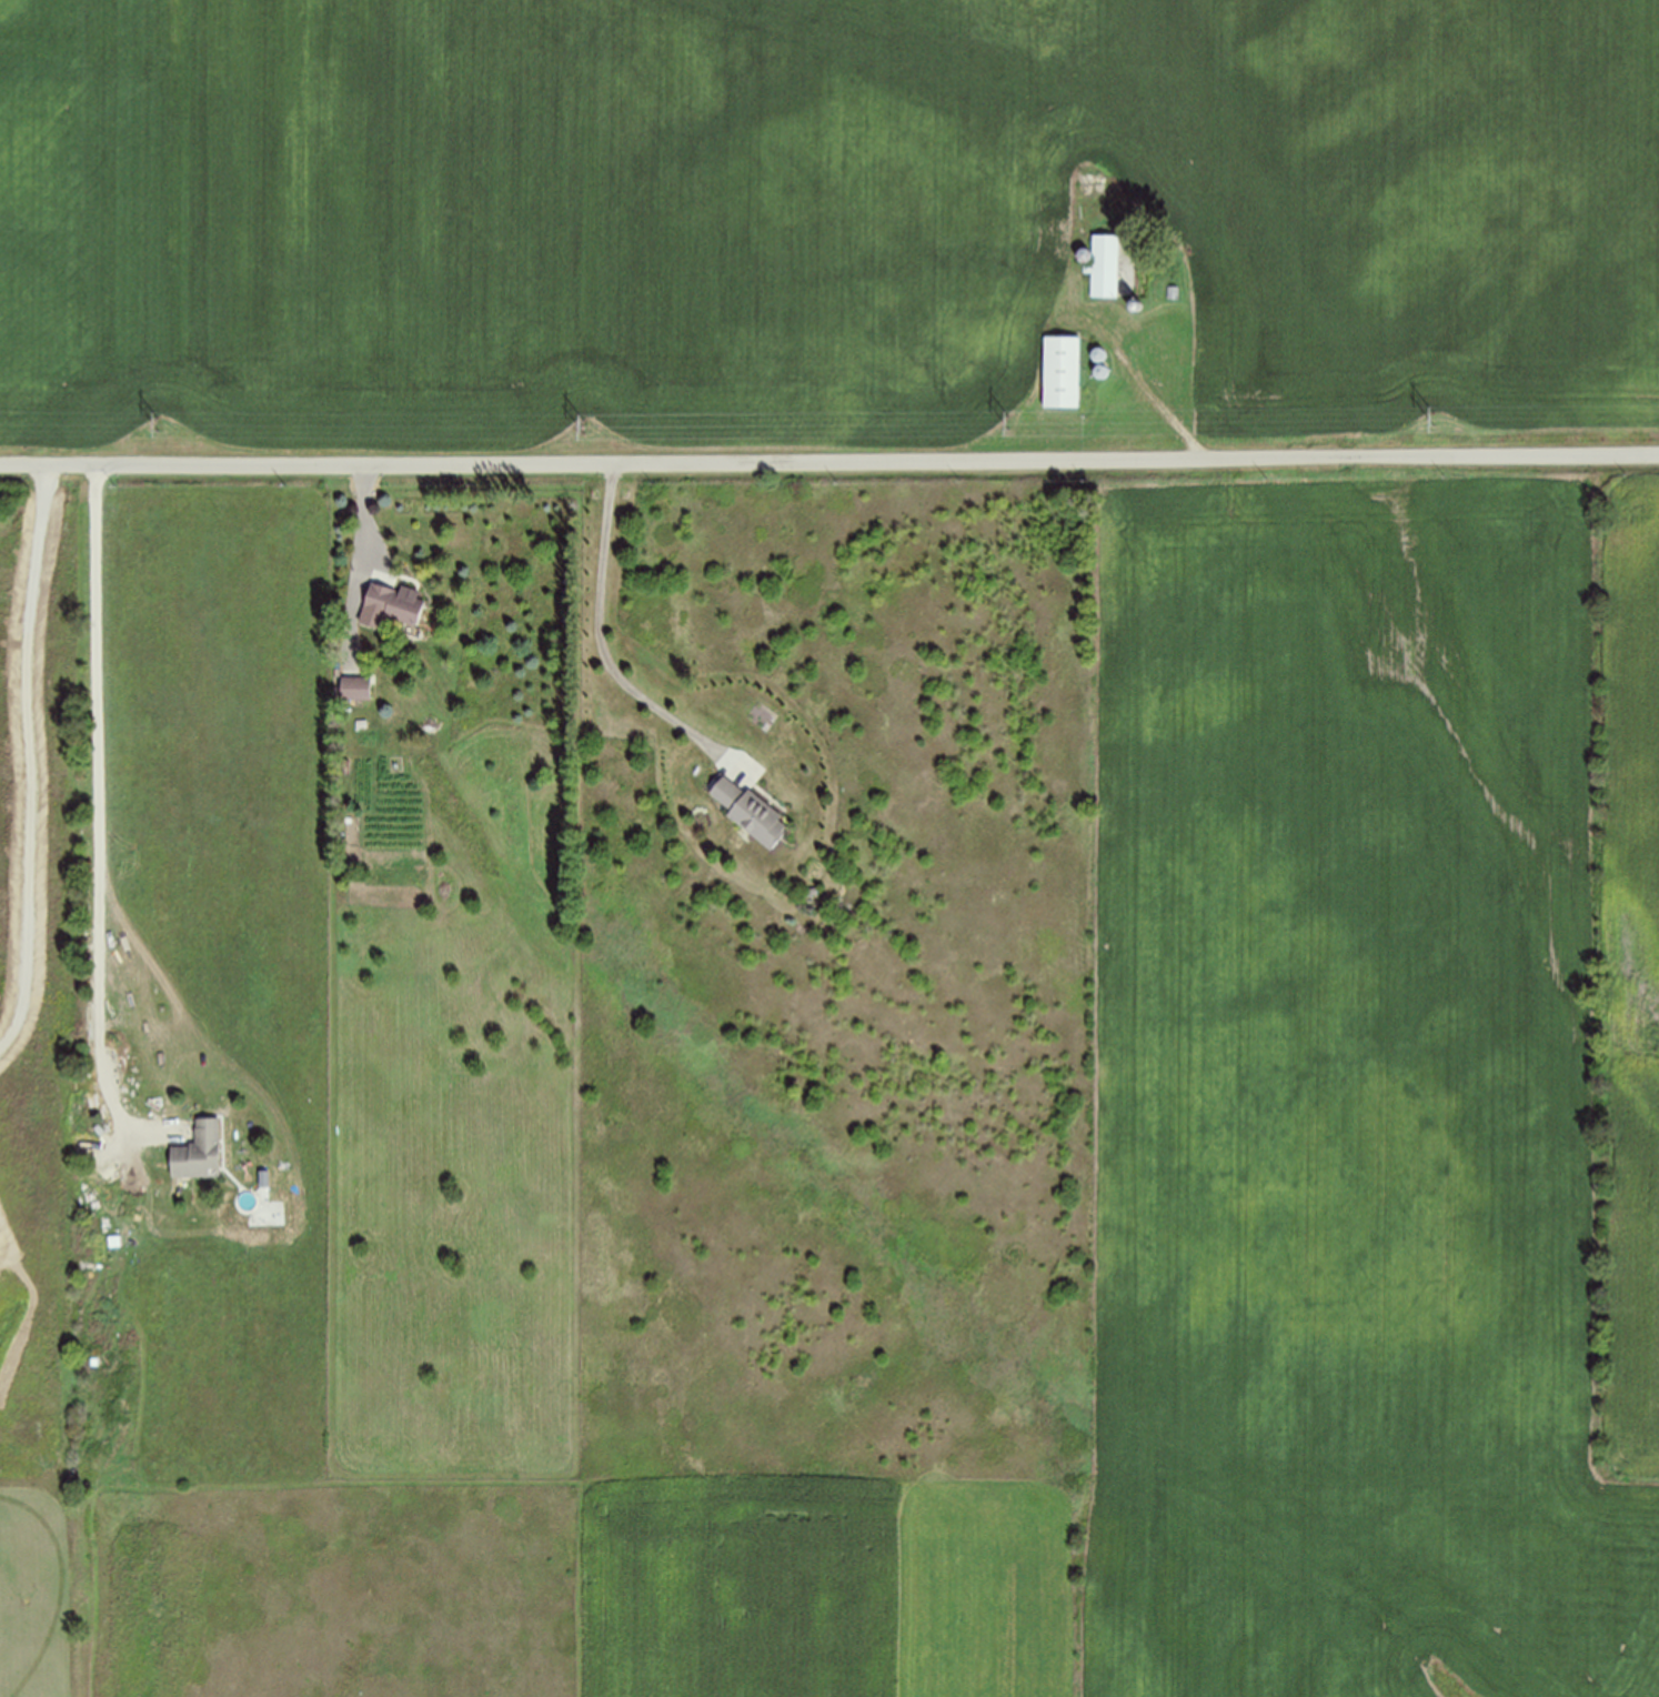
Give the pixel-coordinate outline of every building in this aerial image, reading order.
[(1093,298),(1093,273),(1085,272),(1085,264),(1093,264),(1094,234),(1120,235),(1119,299),(1093,298)] [(1046,337),(1044,406),(1079,408),(1080,338),(1046,337)] [(424,602),(415,599),(419,591),(402,585),(400,593),(373,583),(359,623),(381,632),(386,616),(415,627),(424,602)] [(372,677),(372,701),(343,700),(343,676),(372,677)] [(751,789),(746,793),(725,776),(712,793),(733,810),(728,816),(771,851),(788,827),(780,820),(784,815),(751,789)] [(198,1116),(197,1141),(191,1141),(191,1144),(171,1144),(171,1176),(210,1176),(210,1166),(220,1166),(221,1117),(198,1116)]
